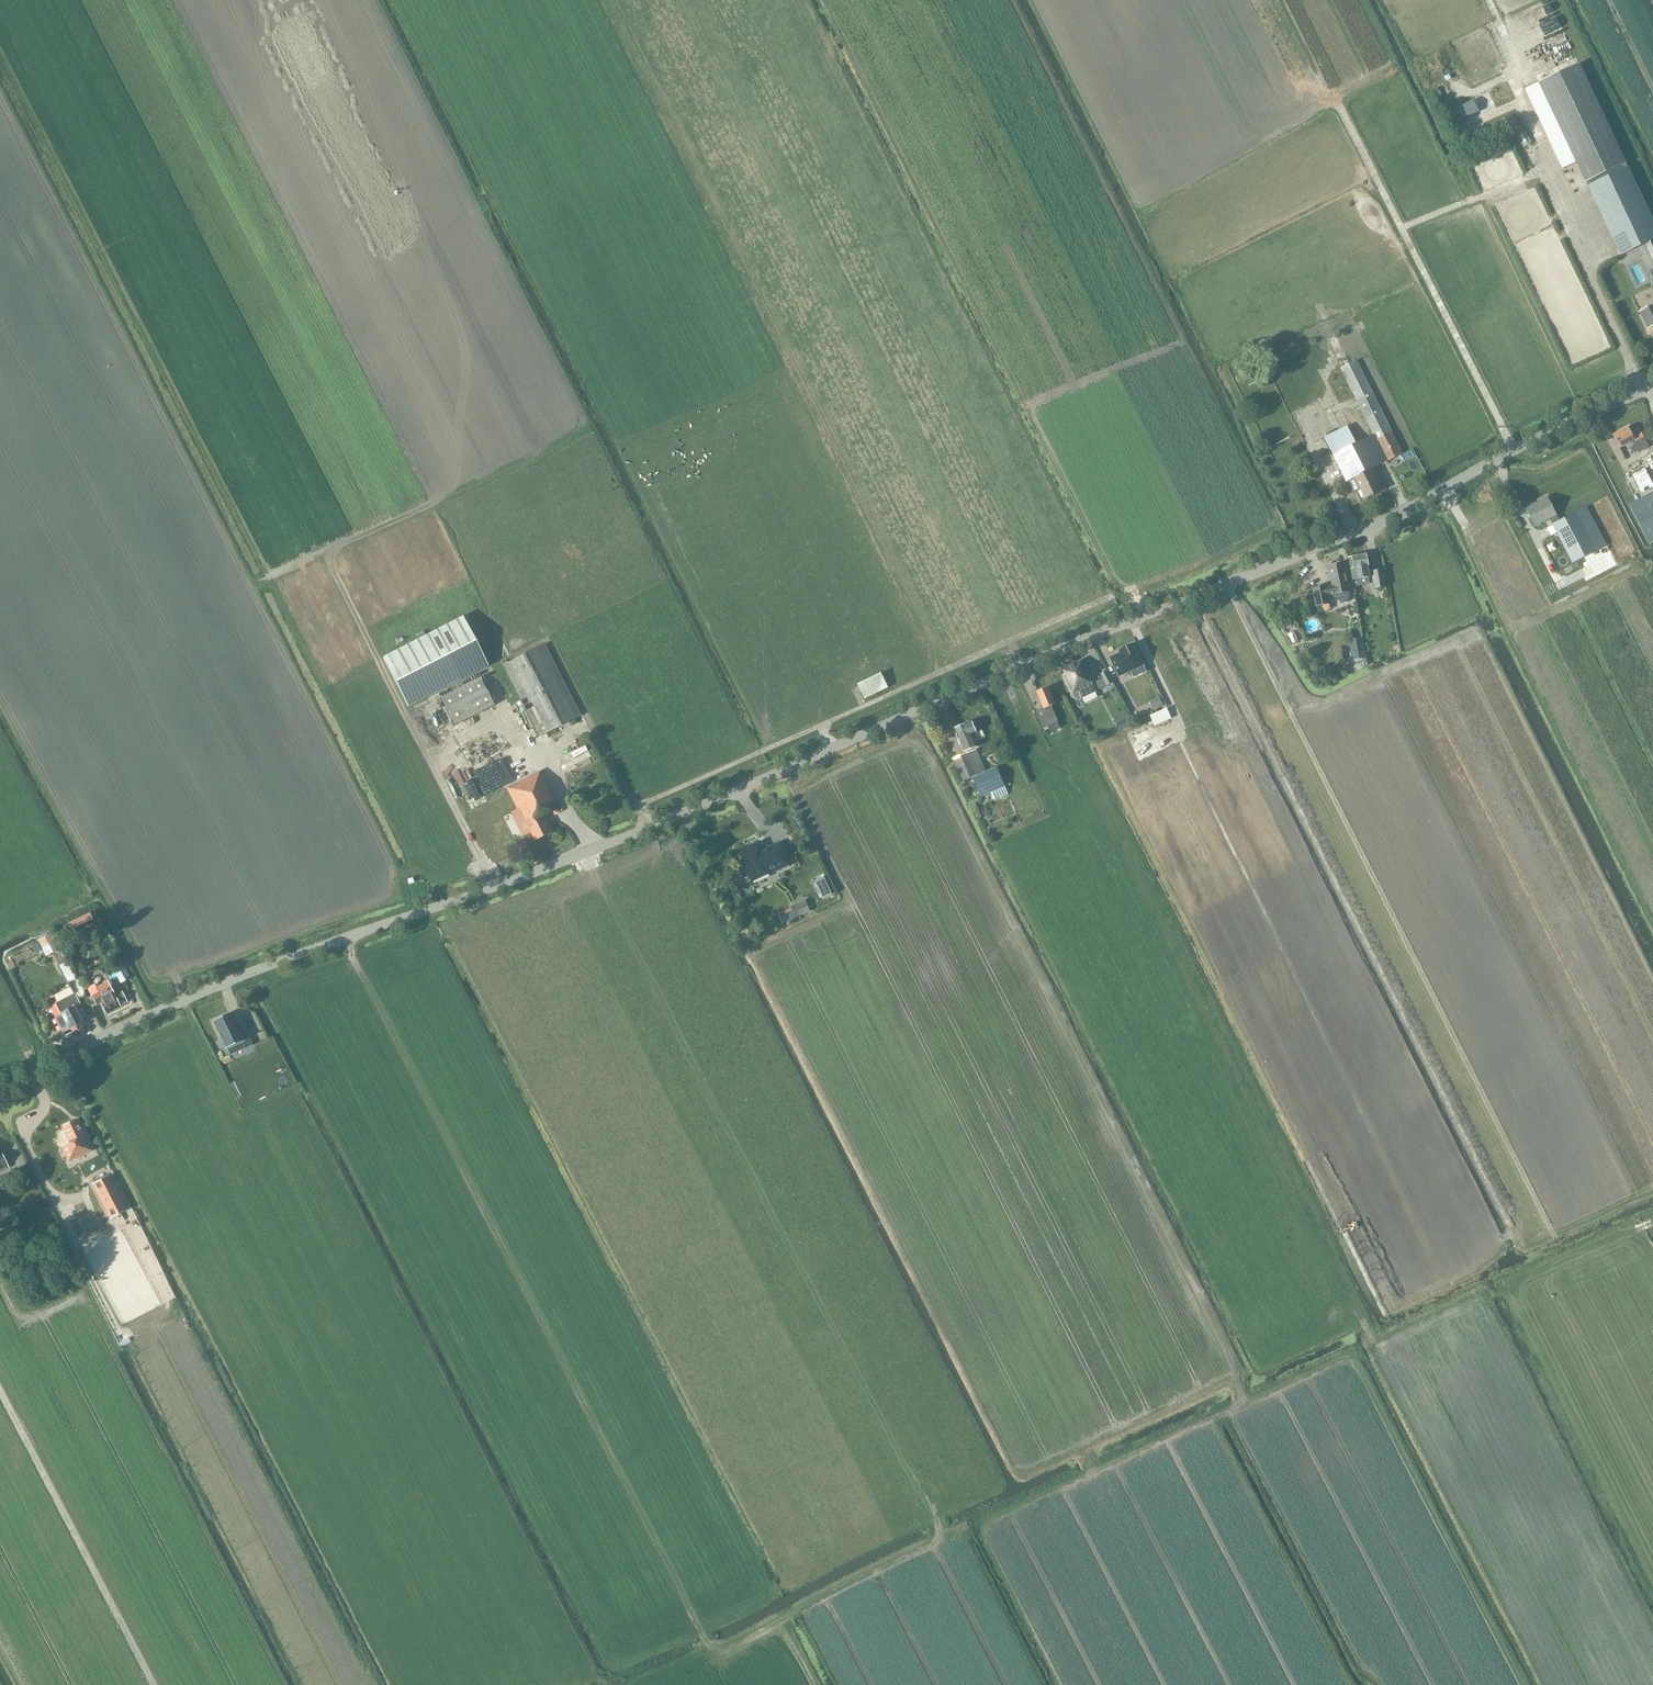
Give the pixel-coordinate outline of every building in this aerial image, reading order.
[(1449,11),(1456,0),(1450,0),(1445,8),(1449,11)] [(1449,16),(1456,27),(1461,24),(1454,13),(1449,16)] [(1549,25),(1544,28),(1550,39),(1556,35),(1549,25)] [(1627,163),(1600,105),(1590,83),(1580,63),(1525,88),(1546,133),(1562,169),(1577,162),(1586,182),(1627,163)] [(1437,89),(1446,108),(1452,105),(1443,86),(1437,89)] [(1588,186),(1621,255),(1621,256),(1635,287),(1652,279),(1652,274),(1640,246),(1643,245),(1652,241),(1652,220),(1628,167),(1588,186)] [(1644,245),(1652,263),(1652,241),(1650,242),(1644,245)] [(1639,312),(1647,328),(1652,325),(1652,311),(1651,306),(1639,312)] [(1356,476),(1373,468),(1388,460),(1389,461),(1404,454),(1357,360),(1341,368),(1374,434),(1357,443),(1348,426),(1325,438),(1347,481),(1356,476)] [(1649,431),(1644,433),(1639,422),(1629,427),(1628,426),(1620,431),(1611,437),(1619,453),(1641,441),(1645,448),(1652,444),(1652,438),(1649,431)] [(869,445),(861,428),(855,431),(862,448),(869,445)] [(871,446),(865,449),(872,468),(879,466),(871,446)] [(1642,461),(1629,468),(1641,490),(1652,484),(1652,482),(1642,461)] [(1373,468),(1356,476),(1367,498),(1382,491),(1379,485),(1381,483),(1373,468)] [(1649,544),(1652,542),(1652,492),(1634,502),(1629,505),(1649,544)] [(1536,526),(1550,519),(1573,563),(1597,551),(1577,512),(1560,520),(1549,499),(1536,506),(1535,504),(1527,508),(1536,526)] [(1367,555),(1350,558),(1355,585),(1370,583),(1369,576),(1371,576),(1370,572),(1367,555)] [(1350,598),(1344,566),(1329,569),(1332,587),(1326,589),(1325,587),(1312,590),(1316,609),(1329,607),(1328,600),(1338,598),(1339,603),(1342,604),(1347,603),(1349,601),(1348,598),(1350,598)] [(1383,570),(1373,571),(1375,589),(1386,588),(1383,570)] [(1127,585),(1130,595),(1137,593),(1134,583),(1127,585)] [(383,658),(408,707),(488,666),(463,617),(383,658)] [(1299,641),(1295,632),(1290,634),(1293,643),(1299,641)] [(1363,638),(1350,641),(1353,660),(1367,658),(1363,638)] [(544,644),(504,665),(540,736),(580,715),(544,644)] [(1144,665),(1134,644),(1124,649),(1121,650),(1120,651),(1120,652),(1121,653),(1110,658),(1119,676),(1144,665)] [(1061,671),(1075,699),(1082,695),(1083,697),(1096,691),(1090,678),(1092,677),(1084,660),(1061,671)] [(1096,682),(1100,689),(1113,682),(1107,671),(1101,674),(1103,679),(1096,682)] [(881,673),(859,684),(866,698),(888,687),(881,673)] [(441,698),(455,725),(494,705),(480,677),(441,698)] [(1049,688),(1038,692),(1044,708),(1036,712),(1042,728),(1058,721),(1052,706),(1056,704),(1049,688)] [(1107,701),(1116,699),(1114,688),(1104,690),(1107,701)] [(1155,725),(1173,718),(1169,708),(1151,715),(1155,725)] [(972,722),(954,730),(962,747),(965,746),(967,752),(977,747),(975,742),(975,741),(972,734),(977,731),(972,722)] [(1146,722),(1137,725),(1139,732),(1148,729),(1146,722)] [(1140,759),(1148,755),(1140,738),(1132,743),(1140,759)] [(559,749),(571,745),(570,741),(558,745),(559,749)] [(954,760),(964,782),(987,771),(977,749),(954,760)] [(981,798),(992,793),(1006,787),(997,768),(973,778),(981,798)] [(507,789),(534,841),(552,832),(543,814),(558,806),(540,772),(507,789)] [(1006,787),(992,793),(995,801),(1009,795),(1006,787)] [(772,848),(772,849),(763,853),(759,844),(757,845),(755,845),(753,845),(751,846),(749,849),(745,850),(749,859),(746,861),(748,865),(745,866),(744,868),(744,870),(744,872),(746,874),(747,875),(750,876),(752,875),(755,881),(772,874),(771,870),(780,866),(781,869),(791,865),(782,843),(772,848)] [(812,911),(807,900),(794,905),(798,917),(812,911)] [(50,934),(38,940),(46,956),(59,950),(50,934)] [(60,966),(75,994),(78,999),(86,994),(68,961),(60,966)] [(130,977),(124,965),(114,970),(120,982),(130,977)] [(95,984),(88,988),(92,996),(87,998),(92,1009),(97,1006),(96,1005),(101,1003),(106,1014),(128,1003),(123,992),(116,996),(108,981),(96,987),(95,984)] [(54,1018),(62,1033),(68,1029),(69,1031),(83,1023),(75,1007),(80,1004),(75,994),(55,1003),(61,1015),(54,1018)] [(229,1014),(213,1021),(226,1049),(241,1042),(245,1049),(252,1045),(245,1029),(238,1032),(229,1014)] [(71,1142),(61,1146),(69,1162),(92,1150),(85,1136),(86,1135),(82,1128),(80,1129),(76,1120),(70,1123),(70,1122),(64,1125),(65,1126),(63,1127),(71,1142)] [(9,1167),(2,1154),(0,1154),(0,1172),(9,1167)] [(112,1218),(127,1210),(110,1175),(94,1183),(112,1218)] [(125,1271),(104,1279),(122,1322),(133,1317),(120,1285),(129,1281),(125,1271)]
